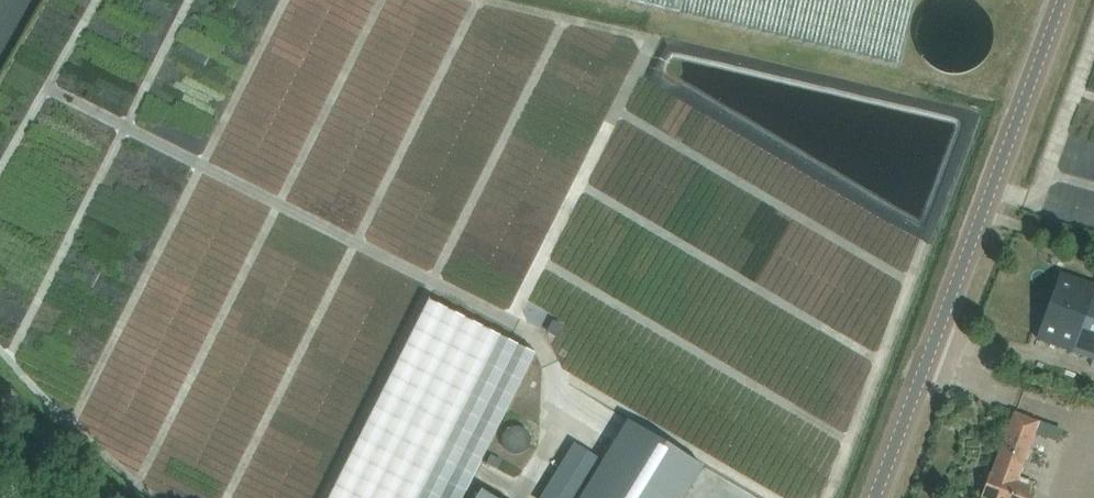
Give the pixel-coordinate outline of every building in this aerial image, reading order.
[(680,14),(878,61),(900,67),(916,0),(621,0),(680,14)] [(1082,281),(1061,273),(1037,339),(1058,347),(1093,360),(1093,285),(1082,281)] [(328,497),(462,497),(534,355),(428,301),(328,497)] [(553,320),(547,332),(555,336),(561,325),(553,320)] [(629,384),(644,389),(650,372),(635,367),(629,384)] [(1035,420),(1014,413),(991,475),(989,474),(981,497),(983,497),(1029,497),(1031,492),(1017,487),(1041,422),(1035,420)] [(580,497),(683,497),(703,465),(629,419),(602,462),(599,466),(580,497)] [(540,497),(580,497),(599,466),(602,462),(573,445),(540,497)] [(490,456),(486,465),(497,470),(502,461),(490,456)]
